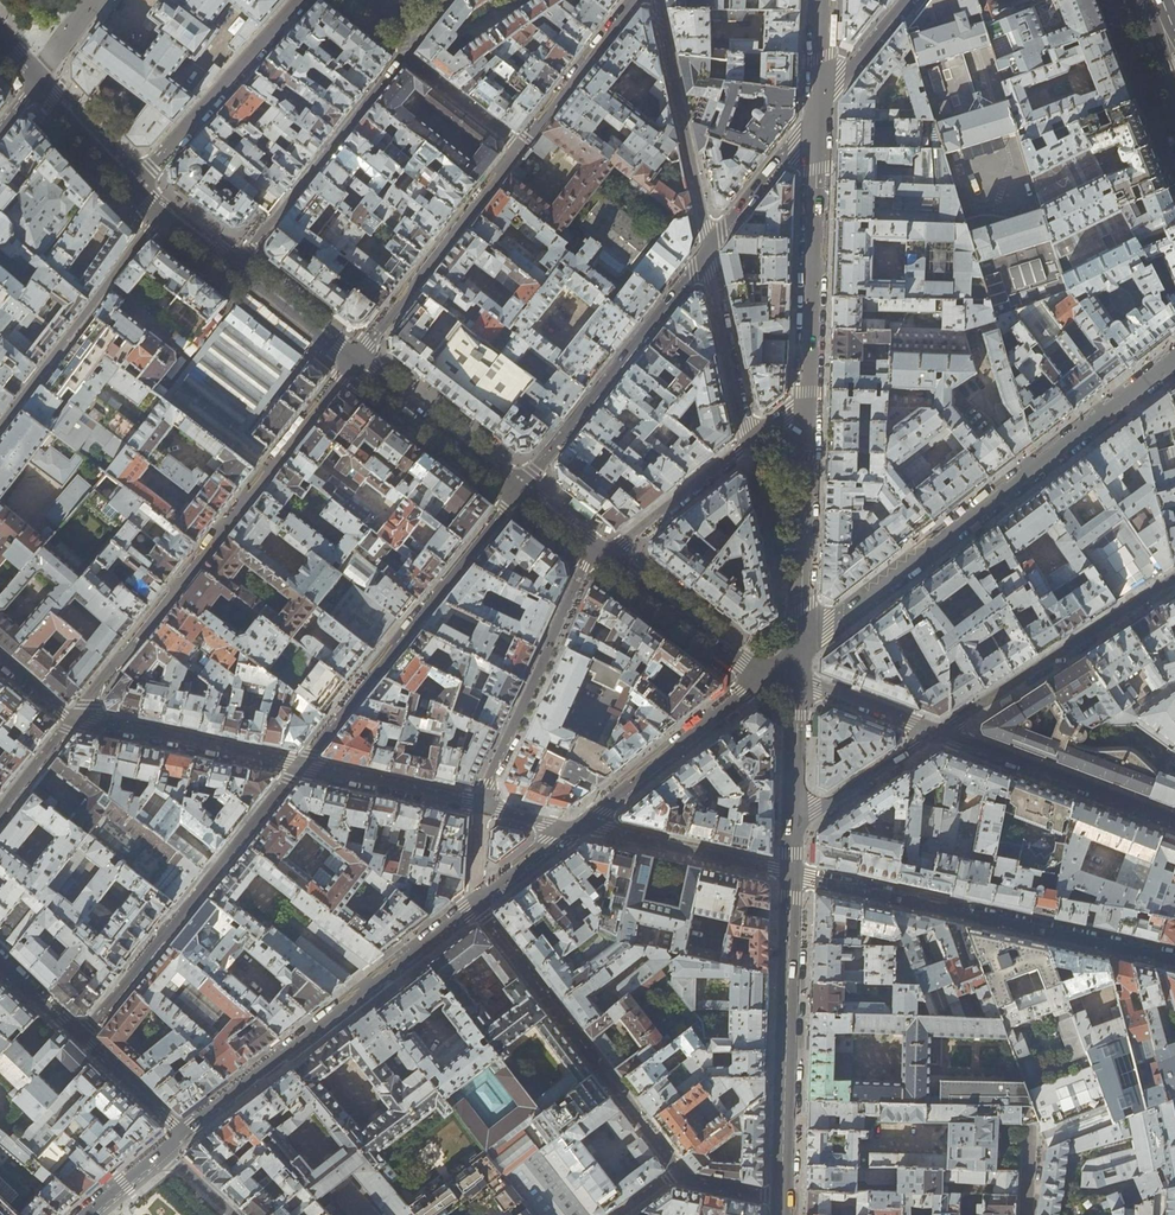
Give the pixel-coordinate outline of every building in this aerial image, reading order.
[(235,53),(260,26),(283,1),(282,1),(283,0),(189,0),(185,5),(180,1),(177,6),(171,3),(168,0),(163,0),(158,7),(150,18),(161,27),(157,32),(163,36),(144,59),(114,38),(101,26),(101,25),(81,51),(81,52),(71,65),(72,80),(90,99),(109,73),(111,72),(149,104),(124,136),(135,148),(151,147),(174,121),(174,122),(190,105),(196,98),(195,98),(221,69),(215,65),(214,66),(191,95),(188,92),(170,79),(188,55),(196,60),(199,56),(200,57),(203,54),(202,53),(213,38),(214,39),(215,37),(215,36),(218,31),(211,25),(229,1),(236,7),(250,18),(249,19),(249,20),(230,45),(229,46),(227,48),(229,49),(230,48),(235,53)] [(431,33),(414,54),(454,85),(460,89),(497,58),(491,53),(512,39),(531,25),(543,16),(557,6),(566,0),(537,0),(462,52),(455,59),(447,53),(460,37),(456,34),(473,12),(490,0),(457,0),(431,33)] [(557,6),(593,35),(599,26),(609,14),(592,0),(582,0),(583,1),(576,10),(571,6),(575,0),(566,0),(557,6)] [(609,14),(620,0),(592,0),(609,14)] [(668,9),(730,10),(730,0),(666,0),(668,9)] [(765,11),(800,12),(800,0),(760,0),(759,4),(745,4),(745,0),(730,0),(730,10),(754,11),(765,11)] [(884,7),(867,0),(844,0),(844,13),(844,17),(843,41),(847,43),(854,46),(865,31),(870,25),(884,7)] [(906,32),(911,49),(914,57),(933,121),(942,150),(943,154),(1017,131),(1007,102),(1007,101),(980,110),(962,53),(990,44),(989,42),(984,27),(983,23),(969,27),(966,17),(979,12),(975,0),(931,0),(906,32)] [(979,12),(983,23),(984,27),(1041,3),(1040,0),(1032,0),(998,14),(994,0),(975,0),(979,12)] [(1094,0),(1049,0),(1041,3),(984,27),(989,42),(1009,35),(1016,55),(995,62),(1002,84),(1054,64),(1049,53),(1106,30),(1095,2),(1094,0)] [(358,30),(340,16),(322,1),(305,20),(288,39),(301,49),(305,44),(312,49),(308,55),(328,69),(358,30)] [(550,21),(563,31),(584,47),(592,37),(593,35),(557,6),(543,16),(550,21)] [(673,33),(678,55),(728,61),(728,53),(798,54),(799,36),(800,12),(765,11),(764,50),(759,51),(760,44),(755,40),(711,40),(711,21),(749,21),(754,16),(754,11),(730,10),(668,9),(673,33)] [(657,52),(648,11),(641,10),(603,58),(578,90),(624,126),(666,158),(671,163),(680,160),(675,134),(657,52)] [(576,57),(584,47),(563,31),(559,36),(546,26),(550,21),(543,16),(531,25),(574,59),(576,57)] [(861,77),(851,89),(840,104),(839,106),(839,121),(874,122),(894,122),(933,121),(914,57),(910,58),(907,65),(905,64),(902,59),(911,49),(906,32),(903,23),(872,62),(861,77)] [(563,74),(574,59),(531,25),(512,39),(524,48),(534,39),(541,44),(542,49),(537,54),(535,53),(534,54),(532,55),(561,77),(563,74)] [(391,58),(391,56),(374,43),(358,30),(328,69),(334,74),(335,73),(349,64),(372,82),(380,72),(391,58)] [(1021,145),(1077,123),(1134,102),(1119,65),(1106,30),(1049,53),(1054,64),(1002,84),(1006,98),(1011,96),(1013,100),(1007,102),(1017,131),(1021,145)] [(278,50),(268,61),(308,89),(314,85),(307,80),(307,76),(311,70),(316,68),(328,78),(334,74),(328,69),(308,55),(301,49),(288,39),(278,50)] [(503,63),(517,74),(546,96),(549,92),(561,77),(532,55),(524,48),(512,39),(491,53),(497,58),(503,63)] [(797,73),(798,54),(728,53),(728,61),(727,83),(743,85),(743,64),(761,64),(761,80),(755,80),(752,83),(753,86),(797,91),(797,73)] [(700,153),(703,153),(705,153),(709,138),(707,137),(724,82),(727,83),(728,61),(678,55),(685,85),(687,96),(700,98),(696,109),(692,120),(700,153)] [(461,90),(469,96),(487,79),(485,77),(489,71),(488,70),(491,68),(494,72),(503,63),(497,58),(460,89),(461,90)] [(339,124),(345,117),(308,89),(268,61),(263,66),(257,74),(282,92),(286,86),(316,107),(311,113),(334,131),(339,124)] [(471,98),(487,110),(502,91),(508,83),(517,74),(503,63),(494,72),(487,79),(469,96),(471,98)] [(367,88),(372,82),(349,64),(335,73),(362,94),(367,88)] [(389,88),(377,103),(426,144),(426,143),(477,183),(495,160),(500,153),(498,147),(493,136),(406,68),(405,68),(404,68),(389,88)] [(352,107),(362,94),(335,73),(334,74),(328,78),(333,82),(337,83),(327,95),(327,94),(326,93),(314,85),(308,89),(345,117),(352,107)] [(300,104),(282,92),(257,74),(250,81),(245,87),(265,101),(274,107),(282,113),(288,117),(300,104)] [(502,122),(517,133),(535,110),(546,96),(517,74),(508,83),(519,92),(513,100),(502,91),(487,110),(497,118),(502,122)] [(793,122),(795,120),(796,116),(796,108),(797,91),(753,86),(743,85),(727,83),(724,82),(707,137),(709,138),(765,157),(786,130),(793,122)] [(232,101),(218,116),(236,132),(237,132),(250,124),(246,121),(246,120),(249,120),(265,101),(245,87),(232,101)] [(567,104),(555,119),(584,141),(610,162),(623,146),(616,141),(619,137),(617,135),(616,135),(608,146),(592,134),(604,119),(620,132),(624,126),(578,90),(567,104)] [(1147,136),(1134,102),(1077,123),(1081,131),(1088,128),(1091,134),(1084,137),(1093,155),(1119,145),(1121,150),(1119,151),(1118,153),(1118,154),(1121,163),(1122,164),(1124,164),(1126,163),(1128,168),(1104,177),(1114,196),(1121,193),(1123,198),(1116,201),(1120,208),(1168,189),(1147,136)] [(371,110),(366,117),(385,133),(391,124),(400,131),(394,140),(405,150),(409,144),(413,148),(409,153),(415,157),(426,144),(377,103),(371,110)] [(328,138),(334,131),(311,113),(300,104),(288,117),(295,123),(304,130),(323,145),(328,138)] [(256,128),(265,135),(282,113),(274,107),(256,128)] [(309,162),(323,145),(304,130),(299,136),(290,129),(295,123),(288,117),(282,113),(265,135),(265,136),(272,141),(276,144),(282,136),(293,144),(287,152),(305,167),(309,162)] [(214,121),(207,129),(224,144),(228,147),(230,144),(227,142),(236,132),(218,116),(214,121)] [(394,140),(385,133),(366,117),(360,124),(355,131),(405,171),(415,157),(409,153),(405,150),(394,140)] [(552,208),(520,183),(527,174),(518,167),(501,190),(574,248),(582,238),(589,237),(629,269),(648,246),(652,240),(654,238),(603,197),(583,221),(576,216),(614,167),(649,195),(673,214),(674,213),(683,220),(687,219),(691,215),(692,214),(688,195),(678,197),(656,178),(663,169),(660,167),(666,158),(624,126),(620,132),(617,135),(619,137),(616,141),(623,146),(610,162),(584,141),(555,119),(531,150),(543,159),(550,151),(553,153),(558,146),(584,167),(552,208)] [(34,121),(32,124),(41,134),(48,142),(51,139),(34,121)] [(839,137),(838,150),(883,151),(883,145),(873,145),(874,122),(839,121),(839,137)] [(942,150),(933,121),(894,122),(894,151),(930,151),(942,150)] [(30,122),(20,122),(9,137),(0,149),(0,154),(30,179),(55,149),(48,142),(41,134),(32,124),(30,122)] [(1154,275),(1147,263),(1137,243),(1120,208),(1116,201),(1114,196),(1104,177),(1102,172),(1096,160),(1093,155),(1084,137),(1081,131),(1077,123),(1021,145),(1042,210),(1067,291),(1069,291),(1126,369),(1163,340),(1174,330),(1174,318),(1166,298),(1159,285),(1154,275)] [(279,201),(285,192),(235,152),(228,147),(224,144),(207,129),(198,139),(190,148),(196,156),(207,164),(209,166),(215,170),(253,200),(264,187),(279,198),(278,199),(278,200),(279,201)] [(401,176),(405,171),(355,131),(349,139),(344,145),(394,186),(397,181),(393,178),(398,172),(401,176)] [(715,207),(724,209),(745,183),(765,157),(709,138),(705,153),(703,153),(705,159),(706,167),(715,207)] [(290,186),(296,179),(278,165),(278,164),(268,156),(266,159),(266,160),(266,162),(274,168),(270,172),(259,162),(265,154),(246,140),(235,152),(285,192),(288,189),(288,190),(290,186)] [(299,175),(305,167),(287,152),(276,144),(272,141),(268,145),(268,146),(268,148),(269,150),(268,152),(270,153),(268,156),(278,164),(278,165),(296,179),(299,175)] [(476,185),(477,183),(426,143),(426,144),(415,157),(427,166),(438,175),(466,197),(476,185)] [(338,152),(333,159),(383,200),(394,186),(344,145),(338,152)] [(182,190),(192,197),(215,170),(209,166),(208,170),(209,171),(206,175),(205,175),(205,174),(205,172),(204,170),(203,169),(207,164),(196,156),(190,148),(184,155),(175,164),(172,168),(173,183),(182,190)] [(76,172),(55,149),(30,179),(17,194),(1,213),(8,218),(13,226),(13,235),(40,259),(45,252),(81,210),(95,192),(76,172)] [(836,202),(836,221),(953,226),(959,209),(960,209),(943,154),(942,150),(930,151),(932,186),(837,183),(836,202)] [(894,151),(883,151),(838,150),(838,155),(837,183),(932,186),(930,151),(894,151)] [(17,194),(30,179),(0,154),(0,180),(17,194)] [(457,209),(466,197),(438,175),(432,184),(420,175),(427,166),(415,157),(405,171),(429,191),(436,196),(455,211),(457,209)] [(1101,158),(1096,160),(1102,172),(1106,170),(1105,167),(1107,166),(1105,160),(1103,161),(1101,158)] [(326,168),(322,173),(343,191),(346,187),(350,187),(363,197),(369,195),(361,205),(372,214),(383,200),(333,159),(326,168)] [(250,217),(258,206),(253,200),(215,170),(192,197),(203,205),(202,206),(204,208),(205,206),(212,212),(215,214),(213,215),(216,217),(217,216),(229,226),(244,224),(250,217)] [(446,223),(455,211),(436,196),(430,205),(422,199),(429,191),(405,171),(401,176),(397,181),(394,186),(445,225),(446,223)] [(316,181),(311,187),(339,210),(361,227),(372,214),(361,205),(343,191),(322,173),(316,181)] [(744,224),(733,238),(792,240),(793,210),(794,176),(790,175),(786,173),(784,175),(783,175),(755,210),(756,212),(754,214),(765,214),(765,212),(767,212),(766,225),(744,224)] [(7,242),(13,235),(13,226),(8,218),(1,213),(17,194),(0,180),(0,217),(2,219),(0,222),(0,245),(7,242)] [(443,227),(445,225),(394,186),(383,200),(396,210),(404,216),(434,239),(443,227)] [(301,200),(289,215),(317,237),(339,210),(311,187),(301,200)] [(98,189),(95,192),(104,202),(111,209),(114,206),(98,189)] [(1137,243),(1174,228),(1174,208),(1170,194),(1168,189),(1120,208),(1137,243)] [(574,248),(501,190),(489,204),(474,224),(469,230),(543,288),(563,264),(574,248)] [(135,235),(124,223),(111,209),(104,202),(95,192),(81,210),(82,210),(49,256),(45,252),(40,259),(89,300),(112,267),(135,235)] [(383,200),(372,214),(383,222),(385,224),(396,210),(383,200)] [(406,275),(423,253),(398,234),(386,248),(395,256),(383,271),(355,247),(366,233),(372,237),(383,222),(372,214),(361,227),(339,210),(317,237),(348,262),(391,295),(406,275)] [(963,219),(964,221),(988,301),(994,319),(1012,312),(1041,302),(1056,296),(1064,293),(1067,291),(1042,210),(1011,219),(1004,216),(996,214),(987,213),(980,214),(972,216),(963,219)] [(692,240),(687,219),(683,220),(674,213),(673,214),(654,238),(652,240),(657,243),(652,249),(648,246),(629,269),(635,274),(660,295),(661,294),(662,287),(678,267),(688,254),(691,243),(692,240)] [(284,222),(278,229),(300,246),(306,238),(320,250),(314,258),(327,269),(337,277),(338,276),(348,262),(317,237),(289,215),(284,222)] [(424,251),(434,239),(404,216),(402,219),(404,222),(396,232),(398,234),(423,253),(424,251)] [(953,226),(836,221),(834,270),(833,298),(834,299),(964,300),(988,301),(964,221),(960,221),(960,226),(953,226)] [(1137,243),(1147,263),(1158,258),(1160,264),(1165,263),(1174,288),(1174,228),(1137,243)] [(282,267),(311,290),(327,269),(314,258),(300,246),(278,229),(271,238),(267,242),(270,257),(282,267)] [(510,330),(543,288),(469,230),(452,252),(436,272),(477,304),(486,311),(510,330)] [(6,340),(38,367),(62,335),(89,300),(40,259),(13,235),(7,242),(0,245),(0,248),(26,271),(32,264),(37,268),(40,268),(26,289),(19,283),(19,282),(0,265),(0,286),(30,312),(6,340)] [(658,298),(660,295),(635,274),(622,291),(593,269),(598,263),(617,279),(623,276),(629,269),(589,237),(582,238),(574,248),(563,264),(638,323),(640,321),(658,298)] [(792,240),(733,238),(720,255),(723,268),(727,286),(752,284),(790,284),(791,262),(792,240)] [(117,285),(129,294),(140,281),(148,272),(154,264),(164,250),(159,246),(152,240),(134,262),(116,283),(117,285)] [(179,261),(164,250),(154,264),(148,272),(178,296),(196,274),(191,271),(182,263),(179,261)] [(184,260),(182,263),(191,271),(194,268),(184,260)] [(390,296),(391,295),(348,262),(338,276),(377,306),(380,308),(390,296)] [(543,288),(510,330),(586,389),(597,375),(638,323),(563,264),(543,288)] [(366,320),(377,306),(338,276),(337,277),(327,269),(311,290),(336,310),(340,313),(352,322),(366,320)] [(422,291),(424,293),(463,324),(466,320),(464,317),(458,312),(457,313),(448,305),(448,303),(446,301),(449,298),(466,311),(472,304),(475,306),(477,304),(436,272),(429,282),(422,291)] [(178,296),(210,320),(216,313),(228,299),(211,286),(196,274),(178,296)] [(1158,274),(1154,275),(1159,285),(1162,283),(1158,274)] [(749,368),(749,369),(767,366),(787,367),(788,341),(761,340),(762,332),(768,332),(771,335),(783,335),(785,333),(788,333),(789,320),(767,322),(767,303),(762,303),(762,298),(753,299),(752,284),(727,286),(731,306),(745,369),(749,368)] [(789,304),(790,284),(752,284),(753,299),(762,298),(762,303),(767,303),(767,322),(789,320),(789,304)] [(4,339),(6,340),(30,312),(0,286),(0,335),(4,339)] [(1108,383),(1126,369),(1069,291),(1067,291),(1064,293),(1067,297),(1061,303),(1056,296),(1041,302),(1066,335),(1078,326),(1085,336),(1084,337),(1084,340),(1086,344),(1088,344),(1090,342),(1096,351),(1084,360),(1103,387),(1108,383)] [(119,309),(125,301),(113,292),(103,304),(94,317),(96,319),(106,326),(119,309)] [(474,417),(494,433),(518,403),(527,391),(536,380),(495,349),(471,330),(463,324),(424,293),(408,314),(390,338),(392,354),(430,383),(443,393),(465,410),(474,417)] [(695,293),(681,310),(708,331),(711,333),(710,326),(703,295),(699,294),(695,293)] [(1166,298),(1174,318),(1174,294),(1166,298)] [(833,310),(832,329),(889,331),(890,330),(900,330),(900,323),(889,323),(885,321),(861,320),(861,311),(932,312),(932,318),(935,320),(942,320),(942,330),(963,331),(964,300),(834,299),(833,310)] [(988,301),(964,300),(963,331),(942,330),(900,330),(890,330),(889,331),(888,363),(887,393),(887,408),(934,410),(987,477),(1015,456),(1018,453),(1032,443),(1005,355),(1000,338),(994,319),(988,301)] [(1044,374),(1053,385),(1073,411),(1090,397),(1103,387),(1084,360),(1066,335),(1041,302),(1012,312),(1045,354),(1041,369),(1044,374)] [(268,331),(237,306),(226,321),(290,371),(301,357),(268,331)] [(672,316),(671,318),(700,341),(708,331),(681,310),(679,308),(672,316)] [(134,320),(119,309),(106,326),(110,327),(137,348),(121,368),(152,392),(177,362),(176,352),(171,348),(134,320)] [(486,311),(471,330),(495,349),(510,330),(486,311)] [(1069,414),(1073,411),(1053,385),(1036,399),(1027,388),(1044,374),(1041,369),(1045,354),(1012,312),(994,319),(1000,338),(1009,331),(1019,343),(1005,355),(1032,443),(1069,414)] [(664,326),(663,327),(694,352),(708,364),(716,355),(711,333),(708,331),(700,341),(671,318),(664,326)] [(53,376),(44,387),(62,402),(63,401),(68,405),(70,402),(95,369),(99,365),(105,357),(121,368),(137,348),(110,327),(106,326),(96,319),(76,346),(65,360),(53,376)] [(242,434),(290,371),(226,321),(163,400),(254,469),(262,459),(270,449),(254,437),(251,441),(242,434)] [(657,335),(648,346),(692,383),(708,364),(694,352),(663,327),(661,331),(657,335)] [(831,346),(831,361),(888,363),(889,331),(832,329),(831,346)] [(562,420),(575,403),(586,389),(510,330),(495,349),(536,380),(527,391),(562,420)] [(38,367),(6,340),(4,339),(0,344),(0,385),(3,388),(14,374),(25,384),(32,376),(38,367)] [(686,390),(692,383),(648,346),(643,352),(634,364),(677,401),(683,393),(686,390)] [(721,380),(716,355),(708,364),(692,383),(686,390),(689,393),(687,396),(683,393),(677,401),(667,414),(683,428),(686,424),(680,419),(696,399),(698,410),(726,404),(721,380)] [(207,465),(216,473),(217,472),(239,488),(254,469),(163,400),(152,392),(121,368),(105,357),(99,365),(105,370),(99,377),(96,374),(98,372),(95,369),(70,402),(150,463),(189,492),(196,483),(203,474),(203,472),(198,469),(195,470),(192,473),(158,447),(174,426),(180,431),(177,433),(188,442),(191,439),(213,457),(207,465)] [(887,393),(888,363),(831,361),(830,378),(830,391),(848,392),(848,384),(855,384),(855,392),(876,393),(876,385),(881,385),(881,393),(887,393)] [(325,376),(310,363),(299,377),(253,436),(254,437),(270,449),(289,424),(325,377),(325,376)] [(616,386),(615,388),(629,399),(658,424),(667,414),(677,401),(634,364),(632,366),(616,386)] [(766,412),(786,396),(787,381),(787,367),(767,366),(749,369),(757,409),(766,412)] [(2,413),(7,406),(14,397),(3,388),(0,385),(0,412),(2,413)] [(31,400),(22,412),(49,431),(59,417),(54,414),(60,405),(65,409),(68,405),(63,401),(62,402),(44,387),(42,386),(31,400)] [(613,390),(600,406),(624,425),(629,430),(631,432),(638,436),(644,441),(658,424),(629,399),(615,388),(613,390)] [(335,402),(329,410),(347,424),(362,404),(354,397),(344,390),(335,402)] [(554,430),(562,420),(527,391),(518,403),(526,410),(531,404),(538,409),(533,416),(549,429),(553,432),(554,430)] [(848,392),(830,391),(829,405),(829,422),(886,424),(887,408),(887,393),(881,393),(881,399),(876,399),(876,393),(855,392),(855,399),(848,399),(848,392)] [(1169,393),(1152,406),(1138,417),(1157,494),(1174,489),(1174,455),(1159,460),(1153,435),(1163,432),(1165,437),(1170,436),(1172,442),(1174,441),(1174,444),(1174,414),(1169,393)] [(236,492),(239,488),(217,472),(216,473),(211,480),(203,474),(196,483),(204,489),(184,516),(136,482),(139,478),(140,478),(148,469),(147,468),(150,463),(70,402),(68,405),(65,409),(59,417),(49,431),(85,458),(95,445),(116,460),(106,474),(119,484),(144,503),(197,542),(216,517),(236,492)] [(533,449),(549,429),(533,416),(526,410),(518,403),(494,433),(508,443),(518,451),(533,449)] [(370,410),(362,404),(347,424),(333,441),(347,452),(376,415),(370,410)] [(730,420),(726,404),(698,410),(702,426),(691,435),(714,455),(715,454),(714,453),(724,446),(733,438),(730,420)] [(592,417),(583,429),(603,447),(607,450),(613,454),(619,459),(628,448),(638,436),(631,432),(618,448),(612,443),(610,443),(609,442),(614,436),(617,438),(620,434),(624,434),(629,430),(624,425),(600,406),(592,417)] [(885,460),(933,520),(941,514),(967,493),(987,477),(934,410),(887,408),(886,424),(885,454),(885,460)] [(322,419),(315,428),(333,441),(347,424),(329,410),(322,419)] [(472,420),(474,417),(465,410),(463,413),(472,420)] [(28,463),(63,487),(87,459),(85,458),(49,431),(22,412),(0,442),(0,500),(28,463)] [(657,452),(661,455),(687,475),(698,467),(714,455),(691,435),(683,428),(667,414),(658,424),(644,441),(652,448),(654,449),(652,452),(655,454),(657,452)] [(347,452),(366,467),(395,430),(385,422),(376,415),(347,452)] [(1161,510),(1157,494),(1138,417),(1109,439),(1084,459),(1101,483),(1163,572),(1173,565),(1161,513),(1161,510)] [(885,454),(886,424),(829,422),(828,437),(828,452),(857,453),(870,454),(885,454)] [(309,435),(305,441),(326,458),(333,450),(343,457),(336,466),(347,475),(353,468),(358,473),(353,479),(360,485),(363,480),(371,471),(366,467),(347,452),(333,441),(315,428),(309,435)] [(581,432),(568,448),(599,472),(613,454),(607,450),(601,458),(597,455),(603,447),(583,429),(581,432)] [(371,471),(384,481),(413,444),(405,437),(395,430),(366,467),(371,471)] [(643,459),(652,448),(644,441),(638,436),(628,448),(643,459)] [(292,457),(286,464),(312,485),(332,500),(362,524),(368,529),(364,534),(353,549),(366,559),(382,539),(392,547),(396,550),(408,536),(413,529),(420,520),(425,513),(407,499),(396,490),(384,481),(371,471),(363,480),(385,497),(394,502),(400,506),(383,528),(375,523),(374,520),(378,515),(375,510),(354,494),(354,492),(332,476),(331,476),(328,473),(321,481),(313,475),(326,458),(305,441),(292,457)] [(419,449),(413,444),(384,481),(396,490),(425,453),(419,449)] [(559,459),(556,463),(595,492),(606,478),(599,472),(568,448),(559,459)] [(664,493),(675,485),(651,466),(643,459),(628,448),(619,459),(663,494),(664,493)] [(827,457),(827,482),(856,483),(862,483),(884,484),(885,460),(885,454),(870,454),(870,475),(867,475),(866,472),(863,470),(862,470),(859,473),(856,473),(857,453),(828,452),(827,457)] [(431,458),(425,453),(396,490),(407,499),(436,462),(431,458)] [(648,505),(663,494),(619,459),(613,454),(599,472),(606,478),(614,484),(621,475),(626,480),(625,481),(632,487),(634,484),(636,486),(629,495),(634,501),(644,508),(648,505)] [(677,483),(687,475),(661,455),(658,459),(656,457),(653,460),(655,462),(651,466),(675,485),(677,483)] [(1092,490),(1101,483),(1084,459),(1058,478),(1040,492),(1056,516),(1067,508),(1092,490)] [(918,532),(933,520),(885,460),(884,484),(884,485),(876,501),(873,508),(870,512),(872,513),(899,547),(918,532)] [(451,473),(436,462),(407,499),(425,513),(434,520),(463,483),(451,473)] [(572,493),(597,513),(607,502),(595,492),(556,463),(555,463),(557,465),(555,468),(557,482),(572,493)] [(281,471),(276,478),(295,492),(302,497),(312,485),(286,464),(281,471)] [(704,499),(682,517),(696,533),(700,537),(719,554),(732,538),(723,535),(715,528),(716,522),(727,514),(739,529),(753,511),(752,506),(746,476),(737,473),(704,499)] [(79,476),(45,516),(59,528),(84,498),(93,488),(79,476)] [(270,485),(265,492),(283,507),(281,509),(289,514),(280,526),(337,571),(353,549),(364,534),(358,530),(362,524),(332,500),(320,515),(345,534),(336,547),(290,512),(291,511),(284,506),(295,492),(276,478),(270,485)] [(597,514),(616,530),(632,518),(644,508),(634,501),(629,495),(621,488),(620,489),(614,484),(606,478),(595,492),(607,502),(597,513),(597,514)] [(826,495),(825,511),(870,512),(873,508),(855,507),(855,501),(876,501),(884,485),(884,484),(862,483),(862,488),(856,488),(856,483),(827,482),(826,495)] [(471,489),(463,483),(434,520),(448,530),(477,494),(471,489)] [(1067,508),(1056,516),(1091,566),(1116,602),(1140,587),(1163,572),(1101,483),(1092,490),(1107,511),(1081,529),(1067,508)] [(93,488),(84,498),(90,503),(88,505),(114,529),(116,526),(122,531),(129,523),(144,503),(119,484),(106,499),(93,488)] [(1157,494),(1161,510),(1174,507),(1174,489),(1157,494)] [(259,499),(254,506),(280,526),(289,514),(281,509),(283,507),(265,492),(259,499)] [(1091,566),(1056,516),(1040,492),(1018,509),(996,526),(1028,583),(1039,601),(1051,592),(1056,589),(1065,584),(1083,572),(1091,566)] [(492,506),(477,494),(448,530),(464,542),(476,527),(492,507),(492,506)] [(8,559),(22,571),(46,543),(54,533),(48,528),(41,537),(0,501),(0,535),(4,538),(0,542),(0,568),(8,559)] [(195,545),(197,542),(144,503),(129,523),(141,531),(145,535),(155,522),(168,532),(162,540),(159,538),(155,538),(153,541),(158,544),(182,562),(195,545)] [(280,526),(254,506),(242,521),(229,538),(318,607),(324,599),(336,583),(339,586),(345,577),(337,571),(280,526)] [(751,633),(764,625),(772,620),(775,618),(777,617),(776,615),(770,587),(768,580),(760,542),(758,532),(753,511),(739,529),(732,538),(719,554),(693,588),(751,633)] [(825,526),(824,544),(851,544),(853,546),(857,538),(850,537),(851,525),(857,525),(856,531),(860,532),(870,512),(825,511),(825,526)] [(1172,529),(1171,527),(1174,524),(1174,523),(1172,512),(1168,511),(1161,513),(1173,565),(1174,564),(1174,528),(1172,529)] [(827,595),(833,598),(864,575),(899,547),(872,513),(870,512),(860,532),(857,538),(853,546),(851,544),(824,544),(824,549),(823,592),(823,593),(827,595)] [(451,558),(464,542),(448,530),(434,520),(425,513),(420,520),(437,533),(425,548),(446,564),(451,558)] [(652,555),(693,588),(719,554),(700,537),(688,552),(687,551),(684,551),(684,549),(683,548),(696,533),(682,517),(668,528),(652,541),(652,548),(652,555)] [(494,545),(492,547),(511,562),(531,536),(520,528),(512,522),(494,545)] [(168,580),(182,562),(158,544),(149,556),(144,557),(132,547),(131,542),(141,531),(129,523),(122,531),(113,542),(165,584),(168,580)] [(976,541),(972,544),(986,568),(987,569),(992,567),(996,573),(1004,568),(1001,562),(1005,559),(1009,567),(1010,568),(1012,568),(1014,568),(1016,573),(996,585),(997,587),(1001,594),(1005,600),(1028,583),(996,526),(976,541)] [(418,533),(413,529),(408,536),(413,539),(418,533)] [(517,587),(547,548),(533,537),(531,535),(531,536),(511,562),(498,577),(517,587)] [(431,583),(446,564),(425,548),(413,539),(408,536),(396,550),(408,559),(397,573),(381,561),(392,547),(382,539),(366,559),(415,597),(418,600),(431,583)] [(373,650),(318,607),(229,538),(217,553),(204,570),(305,649),(348,681),(360,666),(373,650)] [(163,586),(165,584),(113,542),(97,561),(107,570),(119,556),(137,572),(125,586),(148,606),(163,586)] [(65,672),(57,665),(42,683),(69,706),(110,654),(135,622),(83,576),(46,543),(22,571),(0,596),(0,610),(6,610),(38,573),(42,571),(59,586),(21,629),(0,611),(0,646),(13,656),(52,612),(59,618),(75,598),(104,624),(88,643),(82,637),(74,646),(82,653),(65,672)] [(986,568),(972,544),(936,572),(931,576),(898,601),(910,623),(921,615),(926,622),(934,634),(941,629),(945,636),(938,641),(945,652),(957,643),(984,623),(1007,605),(1005,600),(1001,594),(993,600),(988,594),(997,587),(996,585),(990,576),(984,582),(981,581),(978,582),(974,578),(986,568)] [(489,547),(475,565),(498,577),(511,562),(492,547),(490,545),(489,547)] [(559,557),(547,548),(517,587),(537,596),(548,580),(545,577),(561,559),(561,558),(559,557)] [(411,602),(415,597),(366,559),(353,549),(337,571),(345,577),(348,579),(398,618),(411,602)] [(565,562),(561,559),(545,577),(548,580),(537,596),(556,605),(559,599),(569,577),(567,569),(565,562)] [(137,620),(148,606),(125,586),(107,570),(97,561),(83,576),(135,622),(137,620)] [(517,587),(498,577),(475,565),(459,584),(445,603),(480,620),(502,628),(502,630),(537,647),(546,626),(556,605),(537,596),(517,587)] [(1105,610),(1116,602),(1091,566),(1083,572),(1090,581),(1072,593),(1089,620),(1105,610)] [(281,680),(305,649),(204,570),(191,586),(179,602),(243,651),(278,677),(281,680)] [(336,608),(324,599),(318,607),(373,650),(386,634),(398,618),(348,579),(346,582),(352,587),(336,608)] [(1005,600),(1007,605),(1036,655),(1058,640),(1060,639),(1039,601),(1028,583),(1005,600)] [(584,605),(580,612),(598,620),(611,597),(594,584),(593,584),(584,605)] [(1069,589),(1065,584),(1056,589),(1059,593),(1064,591),(1065,592),(1069,589)] [(1073,631),(1089,620),(1072,593),(1057,602),(1051,592),(1039,601),(1060,639),(1073,631)] [(614,600),(611,597),(598,620),(598,621),(608,627),(600,632),(595,640),(604,644),(625,608),(614,600)] [(1163,605),(1174,644),(1174,597),(1163,605)] [(919,710),(924,712),(940,718),(947,713),(949,711),(949,682),(949,671),(949,658),(945,652),(938,641),(934,634),(926,622),(914,629),(910,623),(898,601),(886,609),(869,623),(888,655),(891,661),(895,668),(899,666),(901,667),(902,669),(897,672),(919,710)] [(171,611),(164,621),(201,648),(204,651),(236,675),(243,651),(179,602),(171,611)] [(502,628),(480,620),(445,603),(442,607),(423,631),(471,654),(522,679),(529,663),(537,647),(502,630),(502,628)] [(1023,663),(1036,655),(1007,605),(984,623),(991,635),(1003,627),(1011,640),(999,649),(1011,671),(1023,663)] [(1174,679),(1174,644),(1163,605),(1151,613),(1145,617),(1130,627),(1166,682),(1174,679)] [(627,610),(625,608),(604,644),(633,659),(651,628),(650,627),(627,610)] [(59,618),(52,612),(13,656),(38,679),(42,683),(57,665),(74,646),(82,637),(59,618)] [(574,627),(572,630),(588,637),(598,621),(598,620),(580,612),(574,627)] [(157,629),(150,639),(179,661),(195,673),(198,675),(202,669),(194,663),(190,664),(187,661),(196,650),(198,652),(201,648),(164,621),(157,629)] [(891,699),(919,710),(897,672),(895,668),(891,661),(886,664),(883,659),(888,655),(869,623),(851,636),(836,648),(821,660),(821,666),(821,673),(863,689),(891,699)] [(999,678),(1011,671),(999,649),(982,660),(975,648),(975,644),(979,643),(982,647),(994,640),(991,635),(984,623),(957,643),(984,688),(999,678)] [(1166,682),(1130,627),(1107,642),(1084,656),(1120,711),(1106,720),(1109,725),(1134,725),(1174,753),(1174,691),(1152,706),(1136,716),(1129,706),(1132,704),(1125,692),(1122,694),(1115,683),(1129,674),(1142,666),(1145,670),(1143,671),(1155,690),(1158,688),(1161,693),(1174,683),(1174,679),(1166,682)] [(653,630),(651,628),(633,659),(623,674),(620,679),(634,689),(644,673),(637,668),(642,661),(649,666),(665,639),(653,630)] [(565,646),(568,648),(609,667),(623,674),(633,659),(604,644),(595,640),(588,637),(572,630),(571,632),(565,646)] [(419,635),(409,648),(435,667),(462,682),(471,654),(423,631),(419,635)] [(147,691),(141,715),(140,717),(156,721),(165,722),(179,661),(150,639),(138,653),(124,671),(135,680),(147,691)] [(720,683),(720,682),(700,666),(684,653),(665,639),(649,666),(644,673),(634,689),(678,722),(699,705),(709,697),(708,696),(720,688),(720,683)] [(972,696),(984,688),(957,643),(945,652),(949,658),(949,671),(959,666),(963,673),(949,682),(949,711),(970,697),(972,696)] [(385,677),(385,678),(411,691),(414,693),(429,674),(447,688),(436,702),(448,708),(448,709),(452,711),(462,682),(435,667),(409,648),(408,648),(409,649),(405,653),(404,653),(398,661),(389,672),(389,673),(386,677),(385,677)] [(533,723),(526,740),(546,750),(559,756),(564,746),(579,753),(574,762),(607,776),(610,774),(613,772),(601,757),(604,751),(577,738),(576,738),(575,739),(559,731),(588,669),(597,674),(594,680),(616,691),(618,686),(626,690),(617,709),(623,712),(626,706),(634,689),(620,679),(623,674),(609,667),(568,648),(567,652),(533,723)] [(325,711),(348,681),(305,649),(281,680),(323,713),(325,711)] [(686,650),(684,653),(700,666),(702,663),(686,650)] [(204,651),(197,659),(207,667),(200,677),(210,685),(230,700),(236,675),(204,651)] [(250,740),(263,743),(278,677),(243,651),(236,675),(230,700),(230,704),(241,706),(244,690),(242,689),(243,683),(245,684),(248,691),(265,695),(261,711),(246,708),(238,738),(250,740)] [(524,680),(522,679),(471,654),(462,682),(452,711),(471,719),(484,693),(512,706),(515,702),(524,680)] [(1120,711),(1084,656),(1065,669),(1062,671),(1045,682),(1071,720),(1080,725),(1089,728),(1093,728),(1106,720),(1120,711)] [(169,723),(182,726),(192,684),(187,683),(185,691),(181,691),(183,681),(192,682),(195,673),(179,661),(165,722),(169,723)] [(120,711),(120,710),(135,680),(124,671),(124,672),(123,679),(121,682),(106,701),(109,709),(118,711),(120,711)] [(196,729),(199,730),(210,685),(200,677),(198,675),(195,673),(192,682),(192,684),(182,726),(196,729)] [(283,748),(294,750),(297,751),(317,726),(326,716),(323,713),(281,680),(278,677),(263,743),(266,744),(283,748)] [(376,689),(368,699),(407,709),(411,691),(385,678),(376,689)] [(139,714),(141,715),(147,691),(135,680),(120,710),(139,714)] [(1103,780),(1150,797),(1158,771),(1150,763),(1151,759),(1138,750),(1137,750),(1135,748),(1131,745),(1127,744),(1091,743),(1080,739),(1081,738),(1082,736),(1083,733),(1083,730),(1081,728),(1080,726),(1080,725),(1071,720),(1045,682),(1017,701),(984,723),(982,724),(983,735),(984,735),(1028,752),(1045,758),(1046,757),(1057,760),(1056,762),(1103,780)] [(28,699),(19,691),(9,683),(7,686),(0,695),(0,715),(2,717),(0,718),(0,724),(4,728),(28,699)] [(220,734),(223,735),(228,711),(218,708),(220,701),(230,704),(230,700),(210,685),(199,730),(220,734)] [(626,706),(636,714),(662,734),(665,732),(678,722),(634,689),(626,706)] [(407,709),(402,727),(391,771),(413,776),(434,781),(448,709),(448,708),(436,702),(432,701),(428,720),(414,716),(419,695),(414,693),(411,691),(407,709)] [(471,719),(497,732),(500,733),(506,720),(512,706),(484,693),(471,719)] [(39,709),(28,699),(4,728),(18,739),(24,731),(25,732),(41,711),(39,709)] [(359,711),(355,715),(378,721),(380,712),(386,714),(387,711),(392,712),(389,724),(402,727),(407,709),(368,699),(361,708),(359,711)] [(230,736),(238,738),(246,708),(246,707),(241,706),(230,704),(228,711),(223,735),(226,735),(230,736)] [(645,748),(662,734),(636,714),(626,706),(623,712),(604,751),(601,757),(613,772),(613,773),(645,748)] [(448,709),(434,781),(452,784),(454,785),(455,779),(462,748),(467,733),(471,719),(452,711),(448,709)] [(833,709),(819,717),(818,739),(818,760),(818,786),(827,791),(882,754),(895,746),(893,732),(858,718),(833,709)] [(755,711),(720,738),(737,759),(758,743),(769,756),(774,756),(775,738),(775,727),(775,724),(766,717),(756,710),(755,711)] [(46,716),(41,711),(25,732),(24,731),(18,739),(33,751),(35,749),(55,724),(55,723),(46,716)] [(360,764),(370,767),(381,722),(378,721),(355,715),(326,751),(323,755),(323,756),(360,764)] [(455,779),(473,783),(487,754),(497,732),(471,719),(467,733),(471,735),(472,732),(475,733),(471,745),(468,743),(465,750),(462,748),(455,779)] [(389,724),(381,722),(370,767),(378,768),(391,771),(402,727),(389,724)] [(33,751),(18,739),(4,728),(0,733),(0,746),(1,745),(8,750),(0,760),(0,791),(2,792),(30,756),(33,751)] [(63,751),(58,757),(98,787),(101,770),(93,768),(100,737),(78,733),(77,733),(63,751)] [(98,787),(110,796),(121,742),(118,741),(100,737),(93,768),(101,770),(98,787)] [(709,746),(707,748),(724,772),(732,765),(743,779),(735,785),(742,792),(747,799),(760,789),(756,784),(774,781),(774,771),(774,756),(769,756),(758,743),(737,759),(720,738),(709,746)] [(511,791),(526,795),(546,750),(526,740),(516,761),(506,783),(510,791),(511,791)] [(139,746),(121,742),(110,796),(129,812),(134,793),(135,788),(131,787),(130,791),(123,790),(121,786),(123,775),(137,778),(143,747),(139,746)] [(164,751),(143,747),(137,778),(151,782),(150,785),(142,795),(134,793),(129,812),(136,817),(158,787),(166,752),(164,751)] [(698,839),(710,842),(716,811),(702,807),(699,804),(707,798),(705,795),(707,793),(698,782),(707,776),(721,794),(718,797),(718,798),(719,798),(725,798),(741,795),(742,792),(735,785),(724,772),(707,748),(688,763),(672,775),(694,804),(686,836),(698,839)] [(526,801),(547,806),(559,778),(568,760),(559,756),(546,750),(526,795),(523,801),(526,801)] [(942,750),(931,758),(946,783),(944,805),(950,806),(950,811),(958,812),(960,789),(962,784),(968,786),(967,789),(966,791),(966,792),(968,794),(973,796),(975,796),(977,795),(977,794),(984,796),(982,801),(984,802),(994,804),(997,797),(1002,799),(1001,800),(1006,802),(1010,776),(991,769),(973,762),(942,750)] [(188,790),(194,758),(173,753),(169,752),(166,752),(158,787),(184,807),(188,790)] [(152,884),(152,885),(169,866),(168,865),(180,851),(136,817),(129,812),(110,796),(98,787),(58,757),(49,768),(87,797),(70,820),(152,884)] [(211,761),(194,758),(188,790),(207,794),(208,789),(202,788),(202,785),(208,786),(213,762),(211,761)] [(944,805),(946,783),(931,758),(914,768),(910,771),(904,844),(900,862),(902,862),(902,864),(915,868),(921,869),(923,846),(930,839),(939,841),(942,809),(950,811),(950,806),(944,805)] [(559,778),(589,792),(595,787),(607,777),(607,776),(574,762),(568,760),(559,778)] [(229,766),(213,762),(208,786),(208,789),(207,794),(209,794),(216,796),(220,796),(227,789),(232,766),(229,766)] [(232,766),(227,789),(241,801),(251,808),(265,791),(277,776),(277,775),(271,774),(247,769),(232,766)] [(895,841),(904,844),(910,771),(880,791),(857,806),(867,822),(869,823),(871,823),(884,815),(885,811),(888,809),(890,812),(890,818),(894,818),(893,834),(895,835),(895,841)] [(1171,771),(1167,774),(1158,771),(1150,797),(1174,807),(1174,773),(1171,771)] [(670,777),(654,789),(669,809),(679,807),(674,801),(676,799),(675,798),(678,796),(686,806),(694,804),(672,775),(670,777)] [(1026,782),(1010,776),(1006,802),(1005,806),(1001,828),(1000,834),(998,842),(1010,844),(1021,846),(1020,851),(1040,854),(1049,790),(1026,782)] [(587,794),(589,792),(559,778),(547,806),(558,808),(563,809),(566,810),(587,794)] [(288,798),(286,800),(319,826),(329,787),(319,785),(301,781),(288,798)] [(755,815),(753,827),(773,831),(773,813),(773,807),(774,781),(756,784),(760,789),(747,799),(742,792),(741,795),(737,811),(755,815)] [(31,792),(34,794),(52,809),(58,802),(36,785),(31,792)] [(217,852),(226,840),(184,807),(158,787),(136,817),(180,851),(197,865),(203,870),(210,861),(174,833),(181,824),(217,852)] [(330,787),(329,787),(319,826),(340,843),(351,791),(330,787)] [(239,824),(251,808),(241,801),(227,789),(220,796),(216,796),(226,804),(214,820),(211,817),(213,815),(203,806),(202,804),(209,794),(207,794),(188,790),(184,807),(226,840),(239,824)] [(620,821),(664,831),(669,809),(654,789),(650,793),(619,817),(620,821)] [(1020,853),(1018,861),(1017,867),(1059,876),(1068,830),(1070,818),(1073,800),(1053,792),(1049,790),(1040,854),(1020,851),(1020,853)] [(372,796),(351,791),(340,843),(361,860),(365,845),(349,841),(352,824),(368,828),(374,796),(372,796)] [(52,809),(34,794),(10,825),(0,838),(0,861),(47,907),(66,925),(86,944),(116,973),(154,926),(173,902),(152,885),(152,884),(70,820),(69,822),(52,809)] [(719,798),(716,811),(710,842),(726,845),(730,846),(737,811),(741,795),(725,798),(719,798)] [(361,860),(382,877),(398,801),(387,799),(374,796),(368,828),(365,845),(361,860)] [(319,826),(286,800),(269,823),(267,826),(251,846),(383,952),(407,933),(430,915),(404,895),(382,877),(361,860),(340,843),(319,826)] [(1141,894),(1163,833),(1120,817),(1118,816),(1073,800),(1070,818),(1077,821),(1073,832),(1068,830),(1059,876),(1055,897),(1059,898),(1087,903),(1090,895),(1097,898),(1094,904),(1124,909),(1133,911),(1139,893),(1141,894)] [(404,895),(415,847),(424,807),(410,804),(398,801),(382,877),(404,895)] [(955,877),(952,894),(952,896),(966,899),(991,905),(995,885),(991,884),(989,884),(995,856),(998,842),(1000,834),(992,833),(994,826),(1001,828),(1005,806),(994,804),(984,802),(960,813),(958,812),(950,811),(942,809),(939,841),(930,839),(923,846),(921,869),(922,869),(955,877)] [(675,834),(686,836),(694,804),(686,806),(679,807),(669,809),(664,831),(675,834)] [(904,844),(895,841),(851,831),(867,822),(857,806),(854,808),(817,832),(816,843),(862,853),(900,862),(904,844)] [(432,808),(424,807),(415,847),(425,849),(428,834),(434,835),(431,850),(433,851),(438,852),(440,843),(442,837),(448,812),(432,808)] [(733,847),(747,850),(753,827),(755,815),(737,811),(730,846),(733,847)] [(450,812),(448,812),(442,837),(451,838),(451,845),(440,843),(438,852),(466,858),(469,818),(468,816),(450,812)] [(489,858),(496,862),(526,839),(524,831),(511,828),(499,825),(492,830),(491,835),(489,858)] [(773,837),(773,831),(753,827),(747,850),(772,855),(773,837)] [(1163,833),(1141,894),(1139,893),(1133,911),(1137,911),(1141,912),(1158,915),(1174,869),(1174,838),(1174,837),(1163,833)] [(585,842),(577,849),(606,887),(614,849),(612,848),(585,842)] [(836,869),(857,874),(862,853),(816,843),(816,861),(816,865),(836,869)] [(1009,851),(1020,853),(1020,851),(1021,846),(1010,844),(1009,851)] [(209,898),(330,995),(352,977),(301,937),(295,944),(273,926),(272,927),(265,922),(267,919),(253,907),(250,910),(246,906),(248,904),(244,902),(240,907),(236,904),(259,874),(292,900),(291,901),(314,919),(308,927),(344,956),(345,956),(344,955),(350,948),(354,951),(349,958),(348,958),(347,959),(362,970),(383,952),(251,846),(225,878),(209,898)] [(432,917),(436,914),(464,891),(465,875),(466,858),(438,852),(433,851),(431,858),(425,856),(426,849),(425,849),(415,847),(404,895),(430,915),(432,917)] [(547,981),(561,1000),(634,942),(618,938),(636,854),(628,852),(614,849),(606,887),(601,909),(597,930),(594,933),(592,934),(577,946),(561,959),(547,940),(542,935),(524,951),(547,981)] [(564,858),(562,860),(601,909),(606,887),(577,849),(564,858)] [(197,865),(180,851),(168,865),(169,866),(152,885),(173,902),(175,904),(192,883),(203,870),(197,865)] [(898,883),(898,882),(902,864),(902,862),(900,862),(862,853),(857,874),(873,877),(873,878),(898,883)] [(682,953),(685,954),(703,869),(689,866),(680,907),(644,899),(652,860),(653,857),(652,857),(636,854),(618,938),(634,942),(682,953)] [(1031,913),(1032,911),(1035,894),(1013,889),(1017,867),(1018,861),(995,856),(989,884),(991,884),(993,877),(1003,879),(1001,886),(995,885),(991,905),(1006,908),(1031,913)] [(560,862),(546,872),(571,905),(583,920),(594,933),(597,930),(601,909),(562,860),(560,862)] [(10,952),(47,907),(0,861),(0,878),(2,879),(3,879),(6,881),(0,889),(0,942),(10,952)] [(920,887),(952,894),(955,877),(922,869),(920,874),(914,873),(915,868),(902,864),(898,882),(920,887)] [(1040,913),(1055,916),(1059,898),(1055,897),(1059,876),(1017,867),(1013,889),(1035,894),(1032,911),(1040,913)] [(734,875),(703,869),(685,954),(721,962),(724,949),(701,945),(708,914),(730,919),(738,876),(734,875)] [(1158,915),(1165,916),(1174,918),(1174,869),(1158,915)] [(532,883),(529,885),(577,946),(592,934),(594,933),(583,920),(573,928),(572,923),(555,903),(558,900),(564,910),(571,905),(546,872),(532,883)] [(769,886),(767,884),(765,883),(762,882),(738,876),(730,919),(724,949),(721,962),(768,973),(768,954),(769,909),(770,888),(769,886)] [(516,895),(513,898),(535,926),(543,919),(555,934),(547,940),(561,959),(577,946),(529,885),(516,895)] [(814,928),(814,944),(830,944),(833,897),(823,895),(815,893),(814,928)] [(850,901),(833,897),(830,944),(861,945),(861,935),(858,935),(857,938),(845,938),(846,929),(856,930),(857,919),(862,920),(862,904),(850,901)] [(331,996),(330,995),(209,898),(191,921),(172,945),(255,1018),(279,1037),(305,1016),(331,996)] [(518,943),(524,951),(542,935),(535,926),(513,898),(504,905),(494,912),(518,943)] [(1091,926),(1118,932),(1124,909),(1094,904),(1087,903),(1059,898),(1055,916),(1054,918),(1084,925),(1086,910),(1094,911),(1091,926)] [(880,908),(862,904),(862,920),(861,935),(861,945),(870,946),(869,936),(891,941),(890,947),(904,947),(892,910),(880,908)] [(21,962),(30,971),(49,947),(57,937),(66,925),(47,907),(10,952),(21,962)] [(1136,936),(1160,941),(1165,916),(1158,915),(1141,912),(1140,919),(1136,918),(1137,911),(1133,911),(1124,909),(1118,932),(1136,936)] [(959,1001),(958,997),(929,919),(914,915),(892,910),(904,947),(918,986),(932,1016),(965,1017),(959,1001)] [(1165,916),(1160,941),(1174,944),(1174,918),(1165,916)] [(956,925),(929,919),(958,997),(976,990),(987,1018),(1000,1018),(967,927),(962,926),(961,931),(971,960),(968,962),(970,967),(963,970),(950,935),(957,932),(956,925)] [(40,980),(49,989),(72,961),(86,944),(66,925),(57,937),(69,948),(60,958),(49,947),(30,971),(40,980)] [(516,976),(478,926),(453,946),(429,964),(432,968),(500,1057),(537,1028),(571,1070),(533,1099),(543,1111),(592,1074),(587,1068),(547,1016),(516,976)] [(1047,1149),(1113,1123),(1046,945),(1009,936),(967,927),(1000,1018),(1007,1037),(1024,1081),(1038,1121),(1040,1120),(1040,1132),(1041,1132),(1044,1140),(1047,1149)] [(580,1023),(584,1028),(602,1013),(589,996),(614,978),(614,976),(642,954),(643,950),(650,960),(618,986),(617,987),(617,989),(622,995),(619,997),(621,1000),(661,969),(682,953),(634,942),(561,1000),(580,1023)] [(118,975),(116,973),(86,944),(72,961),(80,966),(77,969),(91,981),(88,985),(101,995),(102,996),(117,977),(118,975)] [(861,945),(830,944),(814,944),(813,968),(812,982),(874,984),(893,985),(918,986),(904,947),(890,947),(870,946),(861,945)] [(255,1018),(172,945),(168,949),(153,968),(135,991),(189,1042),(214,1067),(225,1079),(251,1059),(255,1056),(237,1035),(255,1018)] [(1070,950),(1046,945),(1113,1123),(1146,1110),(1142,1093),(1134,1063),(1120,1006),(1110,1009),(1114,1020),(1092,1028),(1081,997),(1114,984),(1107,958),(1096,955),(1070,950)] [(692,1008),(731,1009),(767,1010),(767,991),(768,973),(721,962),(685,954),(682,953),(661,969),(666,976),(669,979),(672,976),(672,983),(692,1008)] [(1122,961),(1107,958),(1114,984),(1120,1006),(1134,1063),(1156,1056),(1145,1010),(1133,1013),(1128,990),(1136,991),(1138,996),(1141,996),(1132,963),(1122,961)] [(99,997),(101,995),(88,985),(91,981),(77,969),(80,966),(72,961),(49,989),(70,1009),(77,1015),(86,1015),(99,997)] [(1132,963),(1141,996),(1142,1001),(1149,999),(1150,1002),(1143,1004),(1145,1010),(1156,1056),(1158,1062),(1168,1101),(1174,1098),(1174,1042),(1169,1044),(1168,1040),(1165,1041),(1156,1006),(1165,1004),(1154,968),(1143,966),(1132,963)] [(533,1099),(500,1057),(432,968),(403,990),(376,1011),(453,1110),(485,1150),(489,1155),(543,1111),(533,1099)] [(1154,968),(1165,1004),(1169,1012),(1174,1009),(1174,973),(1166,971),(1154,968)] [(584,1028),(591,1038),(600,1051),(610,1064),(622,1079),(669,1044),(636,999),(666,976),(661,969),(621,1000),(602,1013),(584,1028)] [(39,1016),(21,999),(1,979),(0,978),(0,1024),(0,1025),(0,1056),(16,1039),(39,1016)] [(812,997),(811,1014),(851,1015),(932,1016),(918,986),(893,985),(892,1013),(885,1004),(843,1003),(843,990),(847,993),(863,994),(873,991),(874,984),(812,982),(812,997)] [(189,1042),(135,991),(99,1036),(128,1065),(141,1078),(189,1042)] [(968,999),(959,1001),(965,1017),(976,1018),(968,999)] [(453,1110),(376,1011),(374,1007),(320,1049),(294,1070),(317,1097),(377,1170),(388,1159),(381,1153),(434,1110),(442,1119),(453,1110)] [(766,1029),(767,1010),(731,1009),(730,1038),(705,1037),(705,1039),(707,1051),(713,1051),(734,1050),(766,1049),(766,1029)] [(851,1052),(852,1034),(851,1034),(851,1015),(811,1014),(810,1057),(809,1101),(852,1101),(852,1083),(852,1062),(851,1062),(851,1063),(835,1063),(835,1057),(835,1052),(851,1052)] [(902,1084),(852,1083),(852,1101),(879,1102),(930,1104),(930,1095),(932,1016),(851,1015),(851,1034),(852,1034),(903,1035),(902,1084)] [(932,1016),(932,1034),(1007,1037),(1000,1018),(987,1018),(976,1018),(965,1017),(932,1016)] [(266,1047),(279,1037),(255,1018),(237,1035),(255,1056),(266,1047)] [(633,1093),(636,1097),(669,1073),(660,1062),(680,1047),(689,1058),(692,1056),(698,1051),(707,1051),(705,1039),(701,1042),(694,1032),(702,1026),(701,1021),(669,1044),(622,1079),(633,1093)] [(16,1039),(0,1056),(0,1070),(17,1086),(9,1094),(36,1122),(60,1096),(39,1075),(56,1056),(78,1076),(92,1061),(89,1058),(70,1040),(66,1036),(60,1030),(58,1031),(59,1032),(57,1033),(34,1056),(16,1039)] [(214,1067),(189,1042),(141,1078),(152,1088),(167,1102),(194,1082),(214,1067)] [(698,1051),(692,1056),(709,1077),(765,1076),(765,1064),(766,1049),(734,1050),(734,1064),(733,1064),(731,1067),(713,1067),(713,1051),(707,1051),(698,1051)] [(638,1100),(653,1119),(700,1084),(709,1077),(692,1056),(689,1058),(669,1073),(636,1097),(638,1100)] [(92,1061),(78,1076),(60,1096),(36,1122),(19,1139),(16,1143),(11,1139),(0,1129),(0,1168),(1,1169),(13,1156),(48,1186),(56,1177),(52,1174),(36,1160),(54,1141),(64,1130),(111,1080),(97,1066),(92,1061)] [(1154,1107),(1168,1101),(1158,1062),(1152,1063),(1156,1084),(1157,1086),(1142,1093),(1146,1110),(1154,1107)] [(225,1079),(214,1067),(194,1082),(206,1095),(207,1093),(225,1079)] [(294,1115),(317,1097),(294,1070),(292,1071),(272,1086),(294,1115)] [(601,1086),(592,1074),(543,1111),(489,1155),(506,1177),(609,1097),(601,1086)] [(765,1094),(765,1090),(765,1076),(709,1077),(700,1084),(728,1123),(765,1095),(765,1094)] [(1038,1121),(1024,1081),(941,1079),(941,1095),(930,1095),(930,1104),(1020,1106),(1019,1124),(1021,1124),(1027,1123),(1038,1121)] [(102,1141),(114,1128),(136,1104),(125,1093),(111,1080),(64,1130),(90,1154),(102,1141)] [(195,1103),(206,1095),(194,1082),(167,1102),(180,1115),(195,1103)] [(728,1123),(700,1084),(653,1119),(668,1139),(682,1157),(728,1123)] [(294,1115),(272,1086),(268,1089),(264,1093),(286,1121),(269,1134),(273,1139),(267,1144),(270,1148),(288,1168),(305,1187),(316,1199),(351,1173),(373,1199),(373,1200),(381,1210),(382,1210),(386,1214),(416,1214),(410,1207),(377,1170),(317,1097),(294,1115)] [(262,1094),(239,1113),(262,1139),(269,1134),(286,1121),(264,1093),(262,1094)] [(682,1157),(688,1164),(693,1170),(696,1172),(762,1185),(763,1154),(763,1149),(765,1095),(728,1123),(682,1157)] [(609,1097),(506,1177),(536,1214),(605,1214),(665,1170),(660,1163),(655,1157),(640,1137),(639,1137),(638,1137),(638,1138),(628,1146),(629,1147),(628,1148),(631,1152),(629,1154),(640,1167),(615,1186),(580,1140),(604,1122),(615,1135),(617,1134),(620,1138),(632,1130),(633,1131),(632,1129),(634,1128),(622,1114),(619,1110),(609,1097)] [(1168,1101),(1154,1107),(1167,1163),(1161,1164),(1162,1165),(1170,1187),(1174,1187),(1174,1098),(1168,1101)] [(879,1102),(852,1101),(809,1101),(808,1121),(808,1130),(863,1132),(864,1116),(875,1116),(875,1122),(879,1121),(879,1102)] [(807,1148),(807,1165),(857,1166),(896,1167),(996,1170),(997,1133),(998,1123),(1019,1124),(1020,1106),(930,1104),(879,1102),(879,1121),(879,1122),(895,1122),(949,1123),(948,1152),(948,1156),(894,1154),(858,1154),(859,1149),(859,1138),(872,1139),(872,1132),(863,1132),(808,1130),(807,1148)] [(138,1105),(136,1104),(114,1128),(117,1131),(121,1126),(123,1128),(119,1133),(124,1138),(148,1115),(138,1105)] [(1154,1107),(1146,1110),(1113,1123),(1047,1149),(1046,1160),(1042,1186),(1037,1214),(1103,1214),(1124,1207),(1118,1192),(1101,1199),(1100,1196),(1083,1197),(1084,1201),(1069,1206),(1069,1198),(1061,1199),(1068,1155),(1132,1136),(1135,1149),(1087,1161),(1082,1167),(1081,1187),(1098,1188),(1134,1178),(1143,1199),(1165,1190),(1155,1167),(1162,1165),(1161,1164),(1167,1163),(1154,1107)] [(237,1114),(215,1131),(248,1168),(270,1148),(267,1144),(262,1139),(239,1113),(237,1114)] [(161,1127),(148,1115),(124,1138),(119,1133),(117,1131),(114,1128),(102,1141),(123,1160),(133,1152),(161,1129),(161,1127)] [(100,1180),(110,1172),(90,1154),(64,1130),(54,1141),(69,1154),(74,1159),(98,1182),(100,1180)] [(210,1177),(223,1190),(248,1168),(215,1131),(185,1154),(210,1177)] [(15,1135),(11,1139),(16,1143),(19,1139),(15,1135)] [(52,1174),(69,1154),(54,1141),(36,1160),(52,1174)] [(112,1170),(123,1160),(102,1141),(90,1154),(110,1172),(112,1170)] [(270,1148),(248,1168),(223,1190),(234,1201),(241,1208),(288,1168),(270,1148)] [(506,1177),(489,1155),(485,1150),(470,1161),(473,1165),(467,1170),(464,1166),(452,1175),(455,1179),(448,1184),(445,1180),(431,1190),(434,1194),(428,1198),(425,1195),(410,1207),(416,1214),(454,1214),(465,1207),(462,1203),(469,1198),(472,1202),(484,1193),(484,1192),(490,1188),(497,1197),(495,1198),(504,1212),(509,1209),(513,1214),(536,1214),(506,1177)] [(82,1195),(98,1182),(74,1159),(56,1177),(79,1196),(80,1197),(82,1195)] [(806,1184),(806,1189),(856,1191),(857,1181),(863,1181),(868,1184),(896,1185),(896,1191),(870,1190),(869,1191),(869,1207),(901,1208),(901,1192),(921,1192),(940,1193),(940,1212),(959,1213),(959,1193),(983,1195),(1017,1196),(1018,1186),(1018,1170),(996,1170),(896,1167),(857,1166),(807,1165),(806,1184)] [(10,1205),(13,1203),(24,1191),(1,1169),(0,1168),(0,1214),(20,1214),(10,1205)] [(285,1205),(294,1196),(305,1187),(288,1168),(241,1208),(249,1214),(274,1214),(285,1205)] [(21,1214),(56,1214),(79,1196),(56,1177),(48,1186),(41,1194),(40,1194),(33,1201),(34,1202),(21,1214)] [(328,1213),(316,1199),(305,1187),(294,1196),(302,1205),(293,1213),(285,1205),(274,1214),(326,1214),(328,1213)] [(642,1210),(659,1214),(667,1214),(725,1214),(728,1198),(682,1189),(674,1187),(654,1202),(642,1210)] [(1170,1187),(1165,1190),(1143,1199),(1124,1207),(1123,1214),(1174,1214),(1174,1187),(1170,1187)] [(856,1191),(806,1189),(806,1202),(805,1214),(868,1214),(869,1207),(869,1191),(856,1191)] [(910,1206),(921,1206),(921,1192),(901,1192),(901,1208),(901,1214),(910,1214),(910,1206)] [(940,1212),(940,1193),(921,1192),(921,1206),(932,1206),(932,1214),(940,1214),(940,1212)] [(983,1195),(959,1193),(959,1213),(959,1214),(983,1214),(983,1195)] [(993,1214),(1006,1214),(1016,1214),(1017,1196),(983,1195),(983,1214),(993,1214)] [(762,1205),(735,1200),(728,1198),(725,1214),(762,1214),(762,1205)] [(901,1208),(869,1207),(868,1214),(901,1214),(901,1208)] [(1124,1207),(1103,1214),(1123,1214),(1124,1207)]
